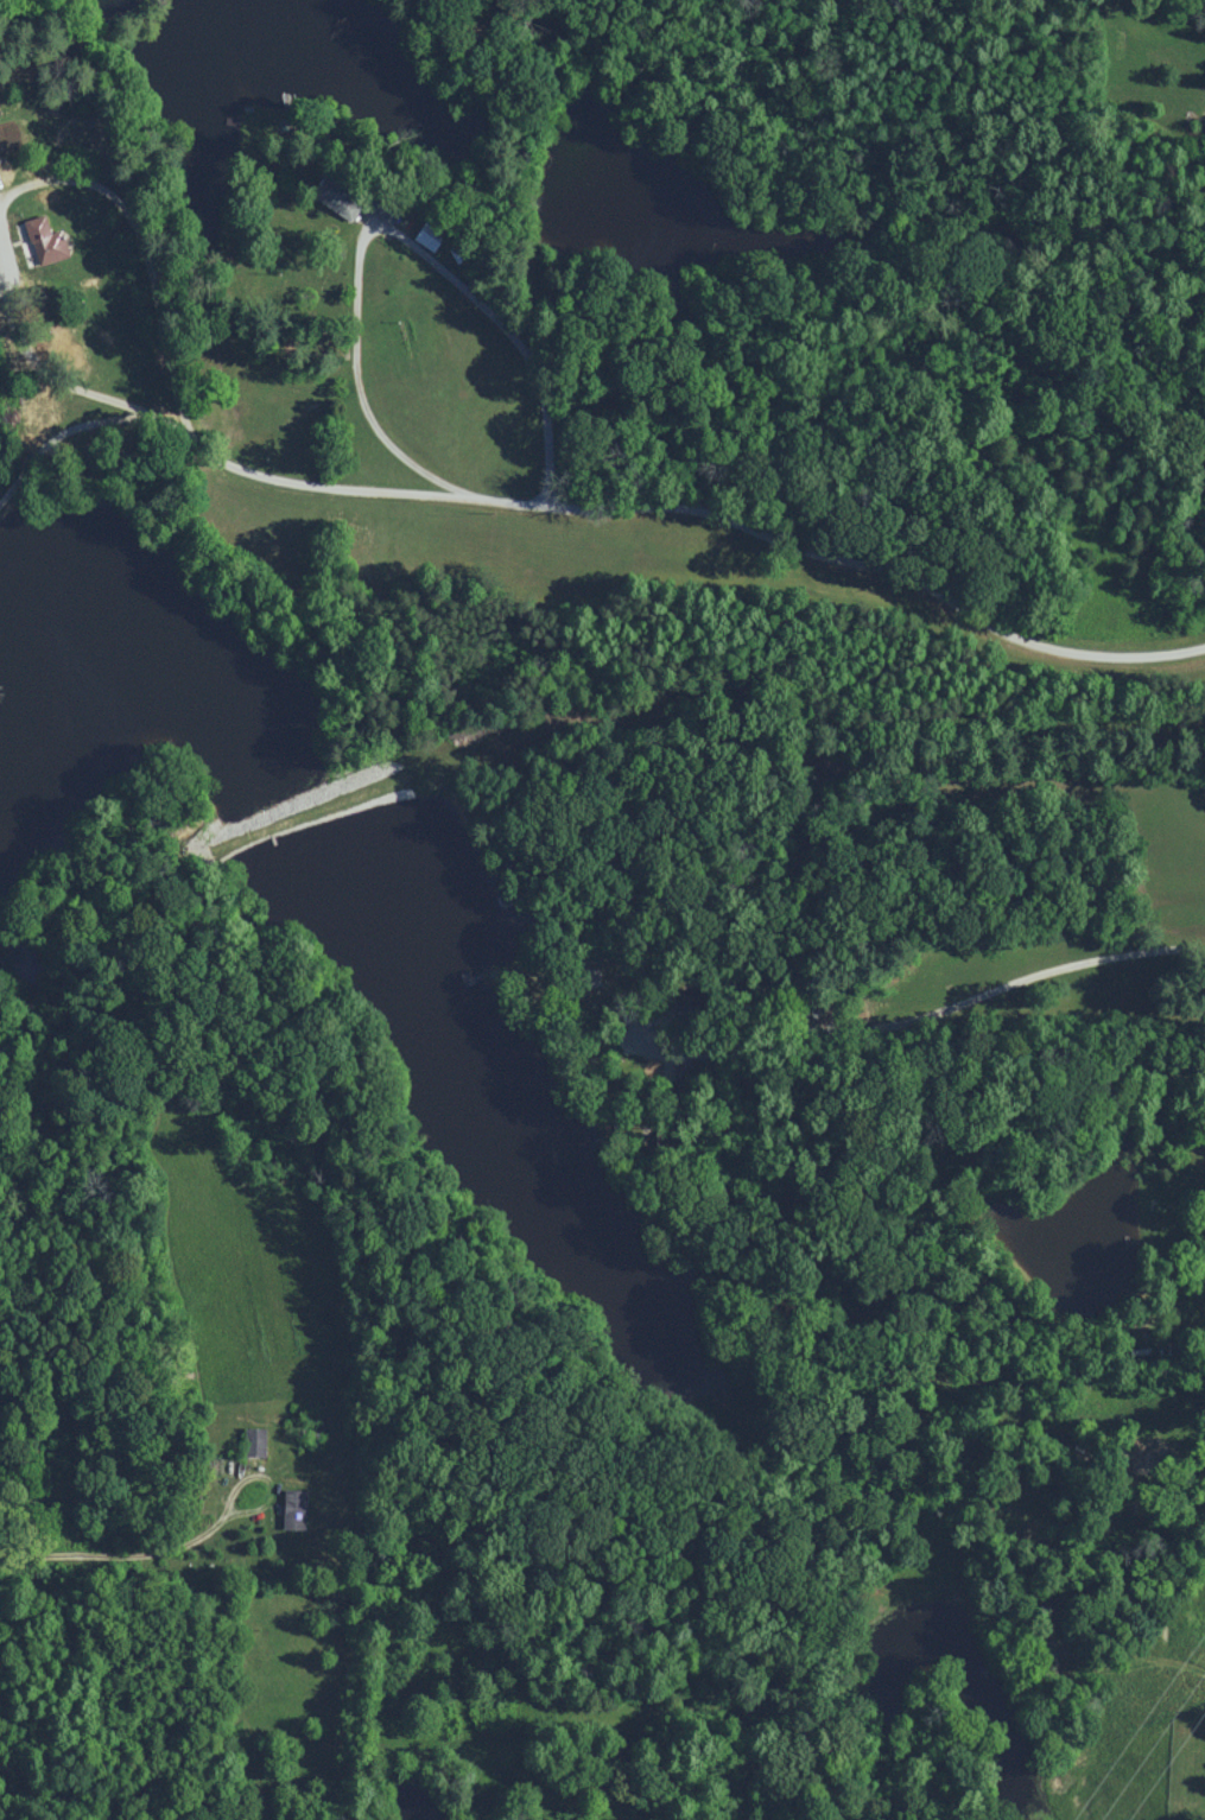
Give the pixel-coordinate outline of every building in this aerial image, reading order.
[(37,264),(67,255),(58,228),(47,231),(41,213),(22,219),(37,264)] [(244,1456),(267,1456),(267,1428),(245,1427),(244,1456)] [(284,1528),(307,1529),(309,1489),(285,1488),(284,1528)]
